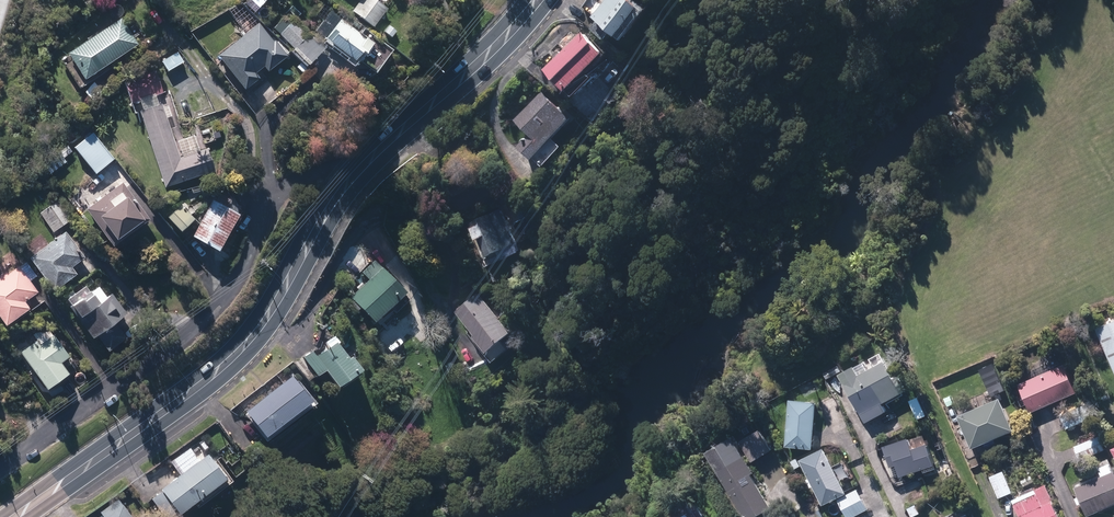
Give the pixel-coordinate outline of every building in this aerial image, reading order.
[(246,4),(254,14),(269,2),(268,0),(250,0),(246,4)] [(380,0),(363,0),(362,0),(354,12),(375,27),(389,7),(380,0)] [(596,16),(625,36),(647,5),(640,0),(608,0),(596,16)] [(324,4),(317,15),(325,20),(316,33),(360,65),(377,42),(324,4)] [(284,18),(274,28),(310,65),(327,49),(299,19),(291,26),(284,18)] [(123,19),(70,53),(86,79),(139,45),(123,19)] [(269,65),(262,56),(272,49),(255,27),(220,55),(248,90),(263,79),(258,74),(269,65)] [(217,41),(205,28),(197,35),(208,49),(217,41)] [(608,54),(584,32),(550,69),(574,91),(608,54)] [(125,83),(132,102),(163,91),(156,71),(125,83)] [(538,159),(574,117),(544,91),(520,118),(535,132),(523,146),(538,159)] [(163,103),(141,110),(166,189),(217,173),(209,148),(180,157),(163,103)] [(93,132),(75,148),(98,175),(116,159),(93,132)] [(123,182),(87,211),(116,247),(152,218),(123,182)] [(59,198),(39,212),(53,232),(73,218),(59,198)] [(221,251),(241,213),(213,198),(193,236),(215,247),(221,251)] [(180,206),(168,217),(182,231),(193,219),(180,206)] [(523,250),(501,208),(486,216),(488,221),(476,227),(482,239),(493,234),(506,259),(523,250)] [(67,230),(31,256),(55,289),(91,263),(67,230)] [(221,251),(215,247),(200,265),(211,276),(228,257),(221,251)] [(20,261),(13,251),(0,261),(0,274),(0,275),(7,270),(20,261)] [(28,259),(9,273),(7,270),(0,275),(0,314),(8,325),(32,308),(26,300),(39,291),(31,280),(39,275),(28,259)] [(373,320),(406,291),(377,259),(364,271),(370,278),(351,296),(373,320)] [(109,351),(139,330),(113,293),(108,297),(100,285),(91,291),(83,281),(64,295),(94,337),(97,335),(109,351)] [(506,339),(516,330),(482,292),(461,311),(480,333),(477,335),(499,360),(513,347),(506,339)] [(1098,327),(1113,365),(1113,320),(1098,327)] [(44,335),(21,352),(48,388),(71,370),(44,335)] [(353,353),(349,356),(337,340),(317,356),(313,350),(304,357),(317,374),(326,367),(339,384),(363,365),(353,353)] [(898,376),(889,359),(863,374),(858,365),(841,374),(868,423),(890,411),(885,402),(911,389),(902,374),(898,376)] [(1076,393),(1064,365),(1018,385),(1030,413),(1076,393)] [(312,399),(293,375),(246,410),(265,435),(312,399)] [(819,401),(793,398),(788,445),(814,448),(819,401)] [(1012,432),(998,399),(956,417),(970,450),(1012,432)] [(1087,407),(1063,418),(1068,429),(1092,419),(1087,407)] [(774,450),(762,429),(742,440),(754,461),(774,450)] [(707,451),(747,516),(759,516),(777,507),(734,435),(707,451)] [(1106,450),(1101,436),(1075,446),(1080,460),(1106,450)] [(938,464),(931,443),(915,449),(911,437),(884,445),(891,468),(899,465),(902,476),(938,464)] [(227,477),(210,454),(202,459),(193,446),(171,462),(181,475),(162,488),(180,512),(227,477)] [(827,447),(803,458),(825,504),(849,492),(827,447)] [(1113,461),(1101,467),(1104,474),(1076,487),(1080,496),(1077,497),(1080,503),(1083,501),(1089,515),(1113,504),(1113,462),(1113,461)] [(1005,470),(992,476),(1001,498),(1014,493),(1005,470)] [(1014,499),(1022,516),(1060,516),(1046,485),(1014,499)] [(859,488),(839,499),(849,516),(853,516),(870,508),(859,488)] [(119,498),(101,511),(105,516),(133,516),(119,498)] [(704,514),(694,500),(673,515),(675,516),(700,516),(704,514)] [(908,507),(912,516),(915,516),(924,513),(919,502),(908,507)]
